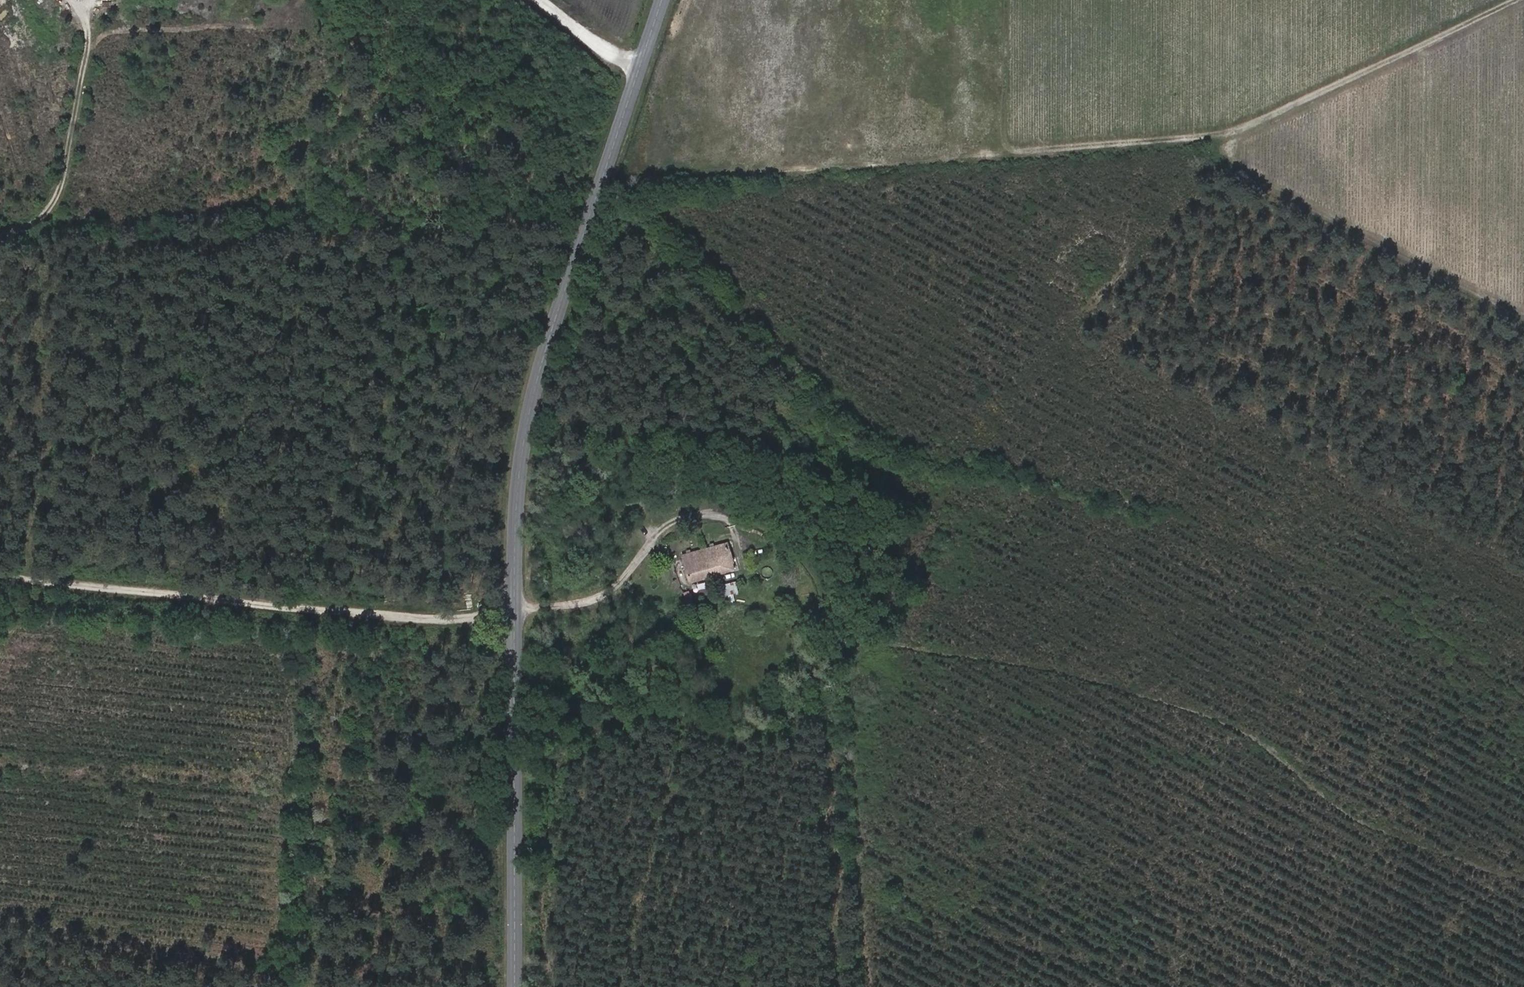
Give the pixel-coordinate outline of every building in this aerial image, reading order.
[(640,539),(637,530),(629,534),(633,542),(640,539)] [(734,569),(727,543),(713,547),(713,544),(710,544),(711,547),(690,553),(689,550),(686,551),(687,554),(681,555),(682,559),(684,568),(688,582),(734,569)] [(684,568),(682,559),(674,561),(677,570),(684,568)] [(723,599),(740,594),(736,580),(719,584),(723,599)]
